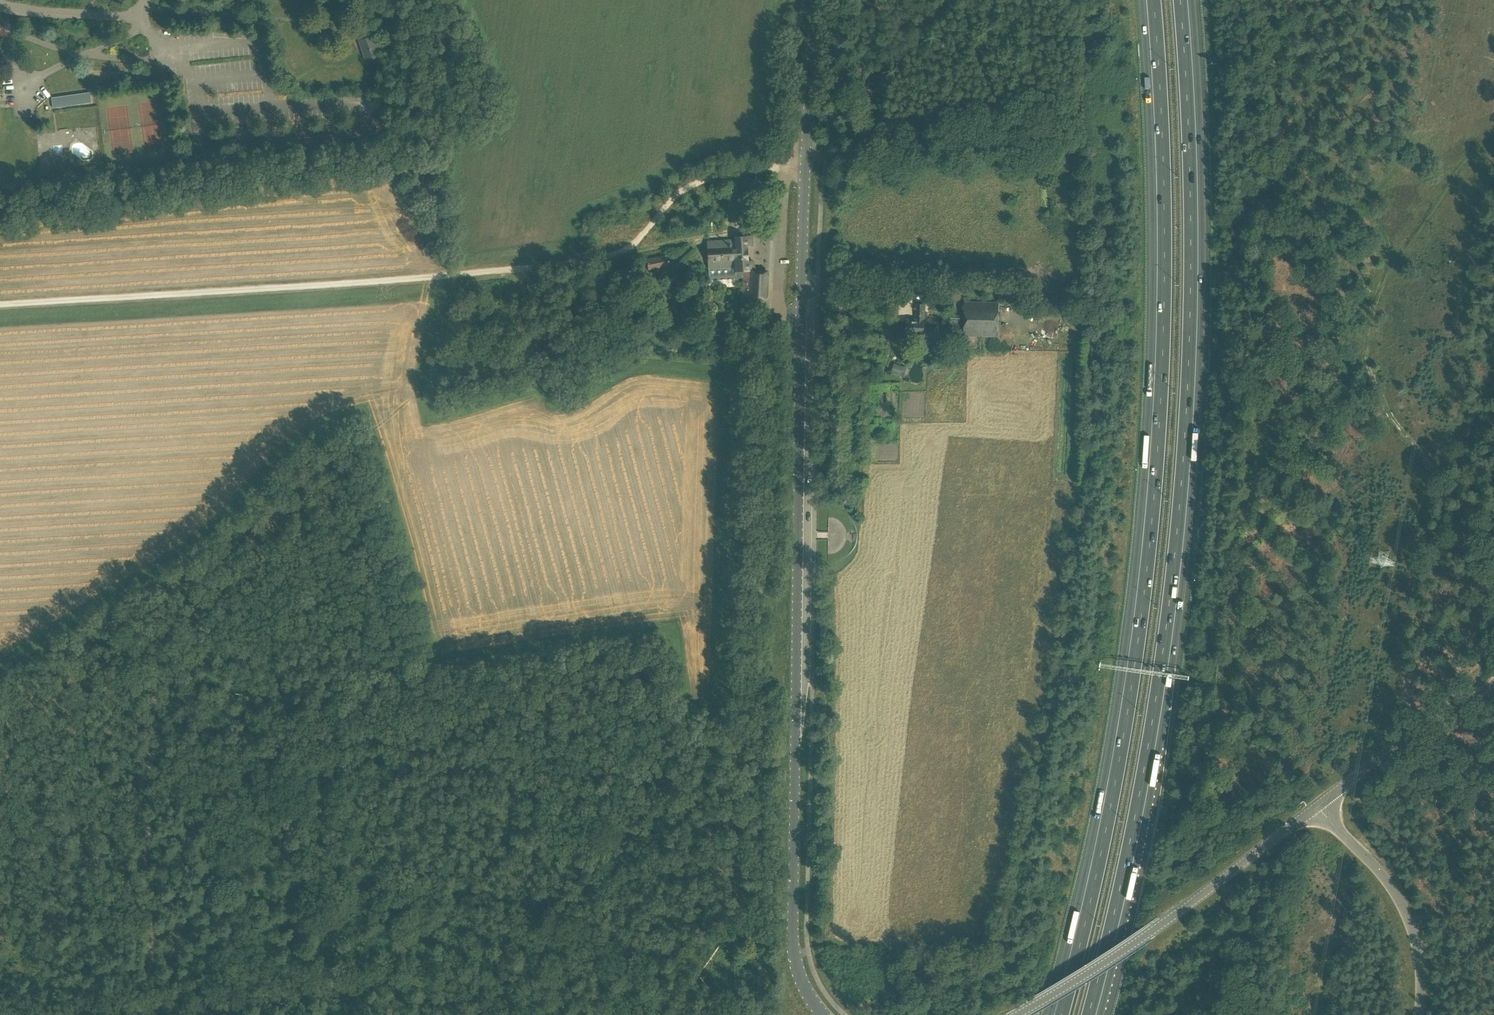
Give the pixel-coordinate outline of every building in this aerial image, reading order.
[(365,61),(380,56),(373,36),(358,40),(365,61)] [(1216,61),(1215,50),(1204,50),(1205,62),(1216,61)] [(187,103),(196,102),(193,90),(185,92),(187,103)] [(765,299),(767,271),(748,270),(746,235),(735,236),(735,240),(707,241),(708,268),(745,263),(743,298),(765,299)] [(663,255),(646,259),(649,270),(666,266),(663,255)] [(963,335),(998,336),(999,302),(964,301),(963,335)] [(916,303),(915,320),(907,320),(906,335),(921,335),(921,341),(935,341),(936,327),(924,326),(924,320),(925,321),(925,303),(916,303)] [(683,320),(682,330),(691,331),(691,321),(683,320)] [(895,364),(892,372),(900,375),(903,366),(895,364)]
